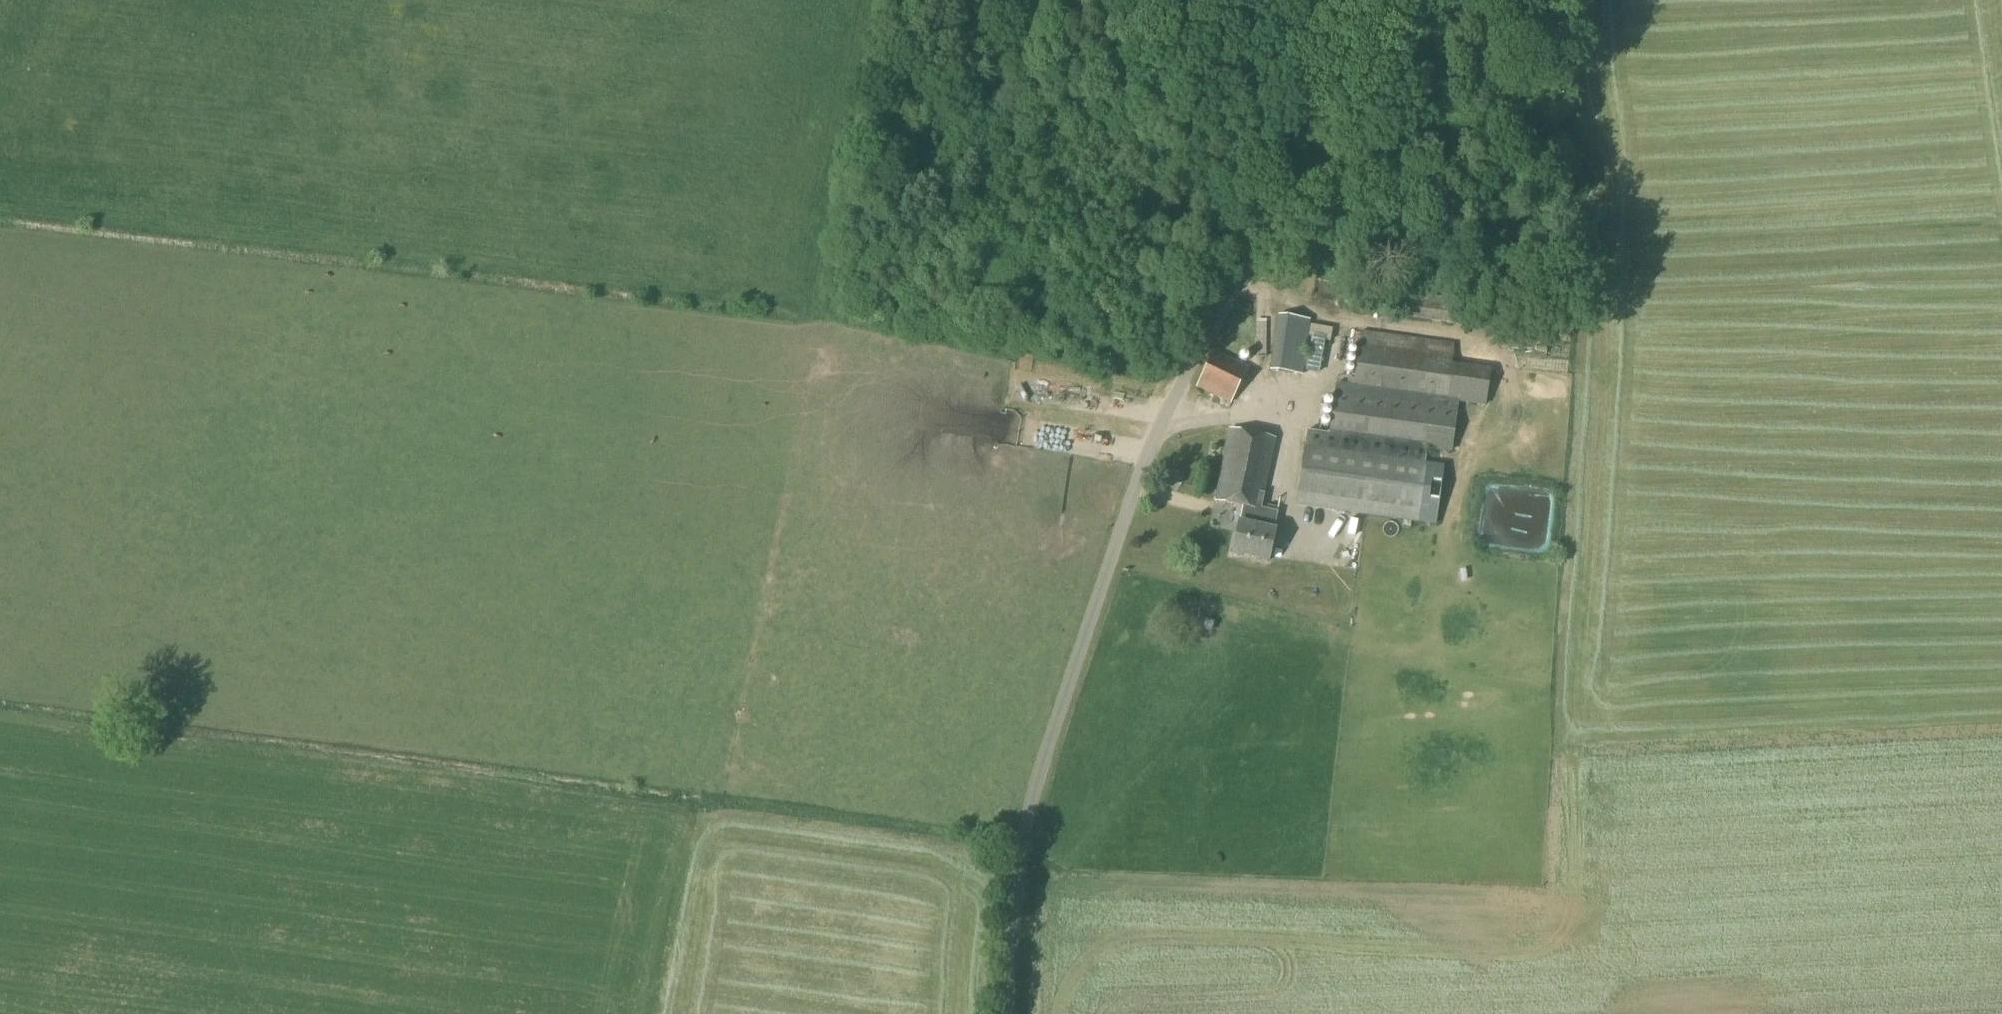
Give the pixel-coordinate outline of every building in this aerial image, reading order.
[(1491,331),(1494,305),(1372,288),(1369,307),(1398,311),(1397,318),(1491,331)] [(1331,358),(1333,342),(1306,338),(1309,320),(1277,315),(1269,371),(1301,376),(1304,354),(1331,358)] [(1484,407),(1489,369),(1451,364),(1453,344),(1359,332),(1352,379),(1347,378),(1346,385),(1334,384),(1327,436),(1450,452),(1457,403),(1484,407)] [(1229,404),(1247,368),(1212,351),(1195,387),(1229,404)] [(1273,531),(1277,513),(1260,509),(1275,440),(1229,430),(1214,501),(1243,507),(1240,523),(1239,523),(1232,555),(1267,563),(1274,531),(1273,531)] [(1416,523),(1425,464),(1303,446),(1295,506),(1416,523)] [(1170,473),(1168,483),(1181,486),(1183,475),(1171,472),(1170,473)]
